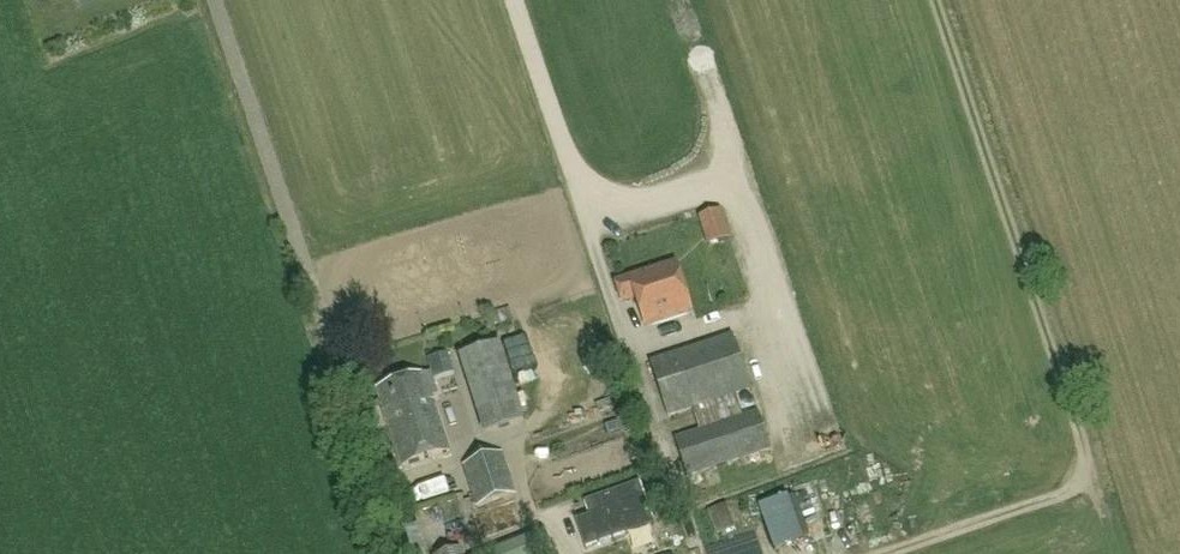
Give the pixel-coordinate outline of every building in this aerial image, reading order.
[(720,211),(702,216),(710,243),(728,238),(720,211)] [(691,309),(676,264),(617,284),(623,302),(639,297),(648,324),(691,309)] [(751,390),(732,335),(648,363),(667,418),(751,390)] [(499,346),(461,357),(484,433),(522,421),(499,346)] [(433,395),(438,394),(432,375),(427,376),(427,375),(378,391),(402,467),(451,451),(433,395)] [(623,406),(619,377),(593,380),(595,394),(580,396),(583,411),(623,406)] [(676,440),(687,478),(771,451),(760,414),(676,440)] [(464,466),(477,507),(515,495),(502,453),(464,466)] [(583,503),(588,517),(574,522),(585,549),(652,523),(637,483),(583,503)] [(727,504),(709,512),(715,533),(734,528),(727,504)] [(821,533),(832,531),(829,508),(818,509),(821,533)] [(389,539),(393,553),(424,553),(416,530),(389,539)] [(485,553),(553,553),(544,531),(485,553)]
